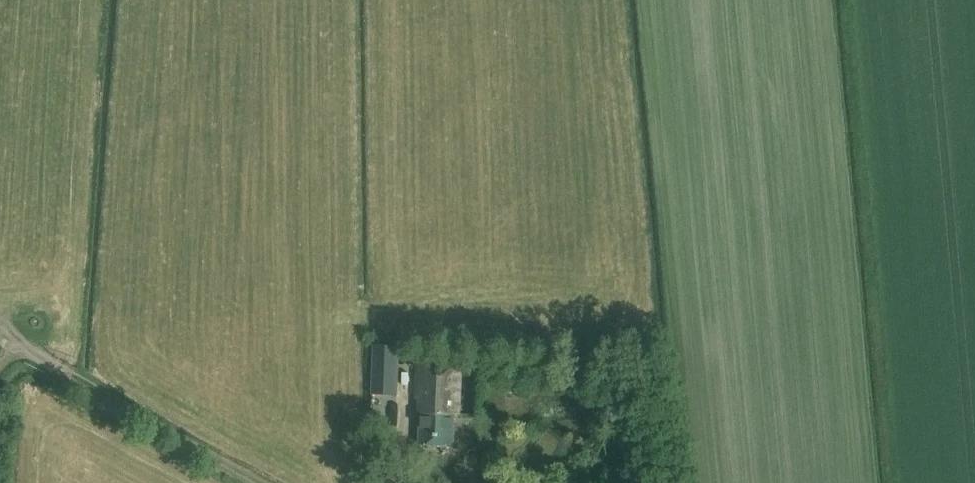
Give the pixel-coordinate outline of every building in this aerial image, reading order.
[(374,344),(399,346),(399,336),(375,335),(374,344)] [(399,346),(374,344),(372,344),(371,375),(398,376),(400,346),(399,346)] [(416,413),(421,413),(420,444),(453,445),(454,415),(460,415),(462,367),(418,366),(417,398),(420,398),(419,411),(416,411),(416,413)]
